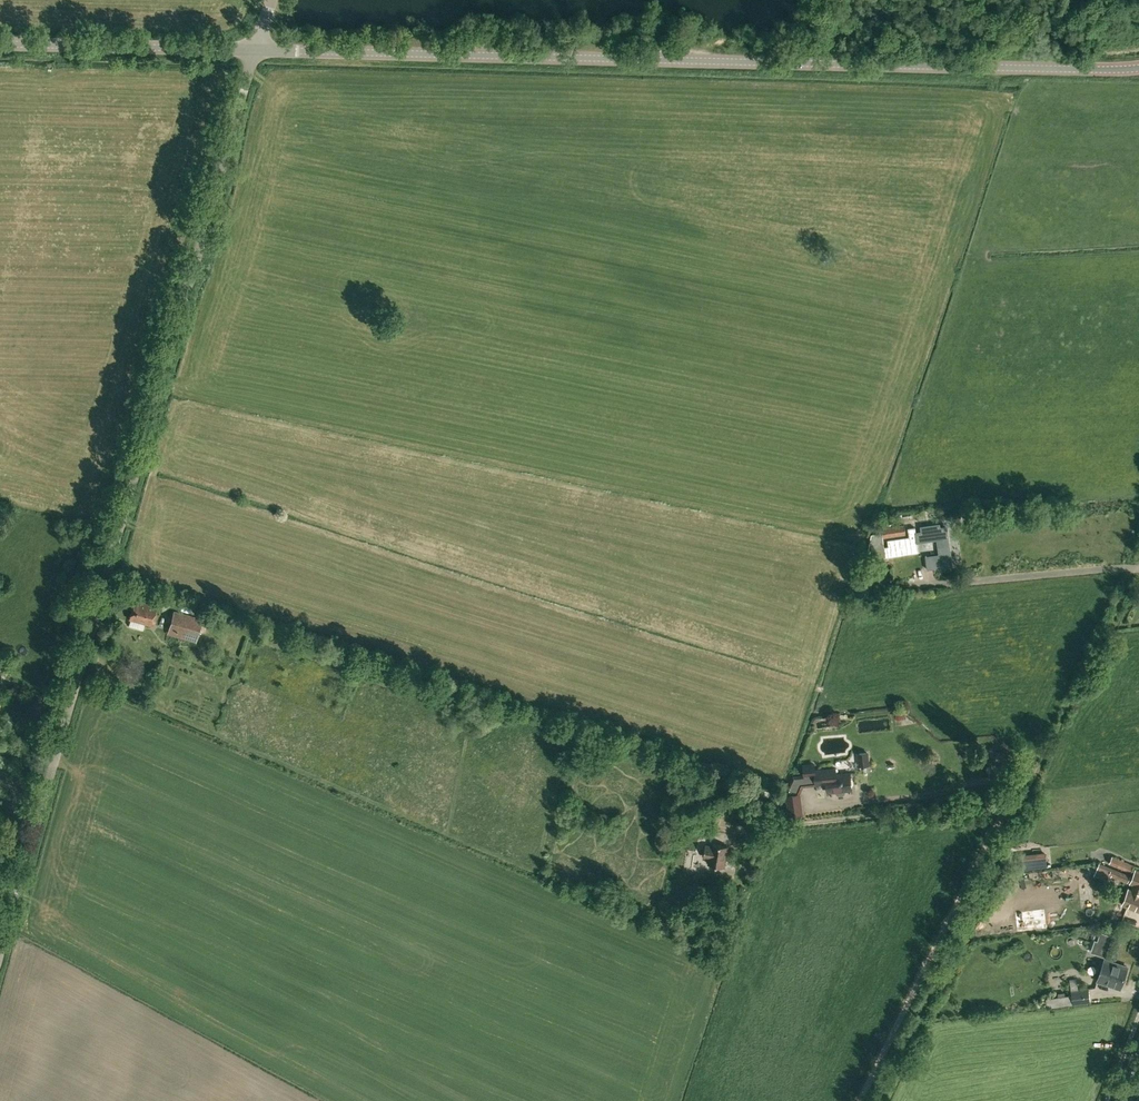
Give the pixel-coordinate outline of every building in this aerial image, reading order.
[(885,546),(883,538),(906,535),(904,524),(881,528),(882,532),(871,534),(867,557),(871,558),(872,557),(886,555),(886,556),(918,551),(917,542),(933,540),(932,529),(931,529),(931,526),(922,527),(923,530),(916,531),(915,527),(908,528),(910,537),(888,540),(889,546),(885,546)] [(129,619),(152,625),(157,606),(135,600),(129,619)] [(174,610),(167,634),(196,642),(203,619),(174,610)] [(985,758),(985,757),(984,748),(983,747),(971,749),(973,760),(985,758)] [(869,752),(858,752),(859,766),(870,765),(869,752)] [(852,789),(850,773),(850,772),(848,773),(837,774),(836,768),(815,771),(814,763),(802,764),(804,775),(811,774),(812,784),(816,783),(827,782),(828,791),(835,791),(836,792),(836,794),(837,795),(839,796),(841,796),(842,796),(844,795),(845,794),(846,792),(846,791),(846,789),(852,789)] [(789,817),(795,817),(802,816),(800,793),(787,794),(789,817)] [(710,857),(709,864),(724,867),(728,846),(713,843),(712,846),(706,845),(704,856),(710,857)] [(1037,868),(1035,853),(1027,854),(1029,869),(1037,868)] [(1112,855),(1109,864),(1125,871),(1129,862),(1112,855)] [(1127,881),(1130,875),(1099,862),(1093,876),(1109,882),(1111,875),(1127,881)] [(1130,884),(1133,885),(1131,889),(1129,888),(1122,905),(1138,912),(1138,871),(1136,869),(1130,884)] [(1095,939),(1090,952),(1106,957),(1113,936),(1100,931),(1097,940),(1095,939)] [(1128,967),(1105,959),(1098,980),(1121,988),(1128,967)] [(1069,980),(1071,989),(1078,989),(1077,979),(1069,980)] [(1071,994),(1073,1004),(1090,1002),(1089,987),(1078,989),(1071,989),(1071,994)] [(1073,1004),(1071,994),(1046,997),(1047,1008),(1073,1004)]
